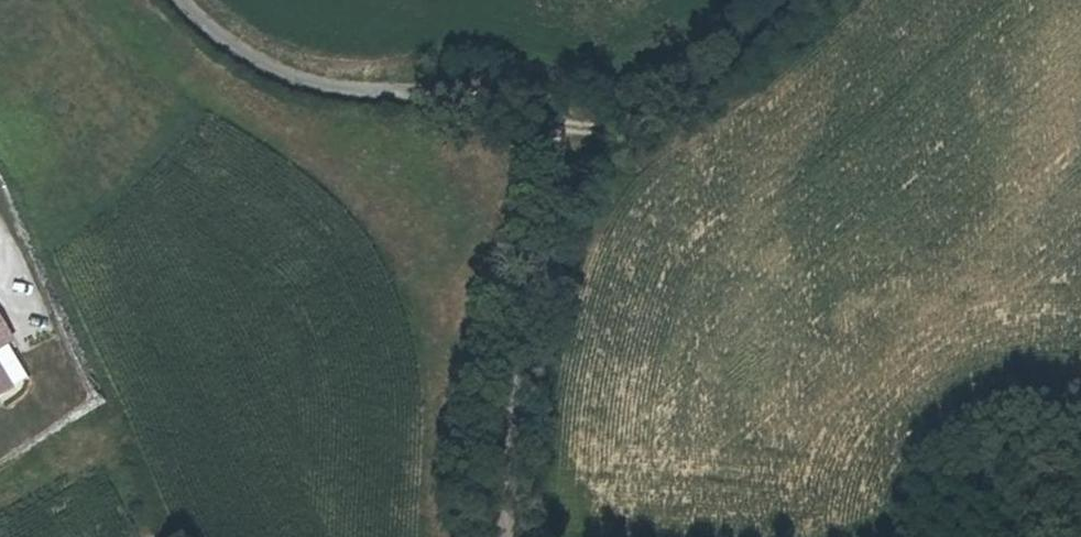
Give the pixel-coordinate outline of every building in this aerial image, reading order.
[(12,334),(0,315),(0,341),(12,334)] [(0,365),(0,381),(5,388),(11,384),(0,365)]
